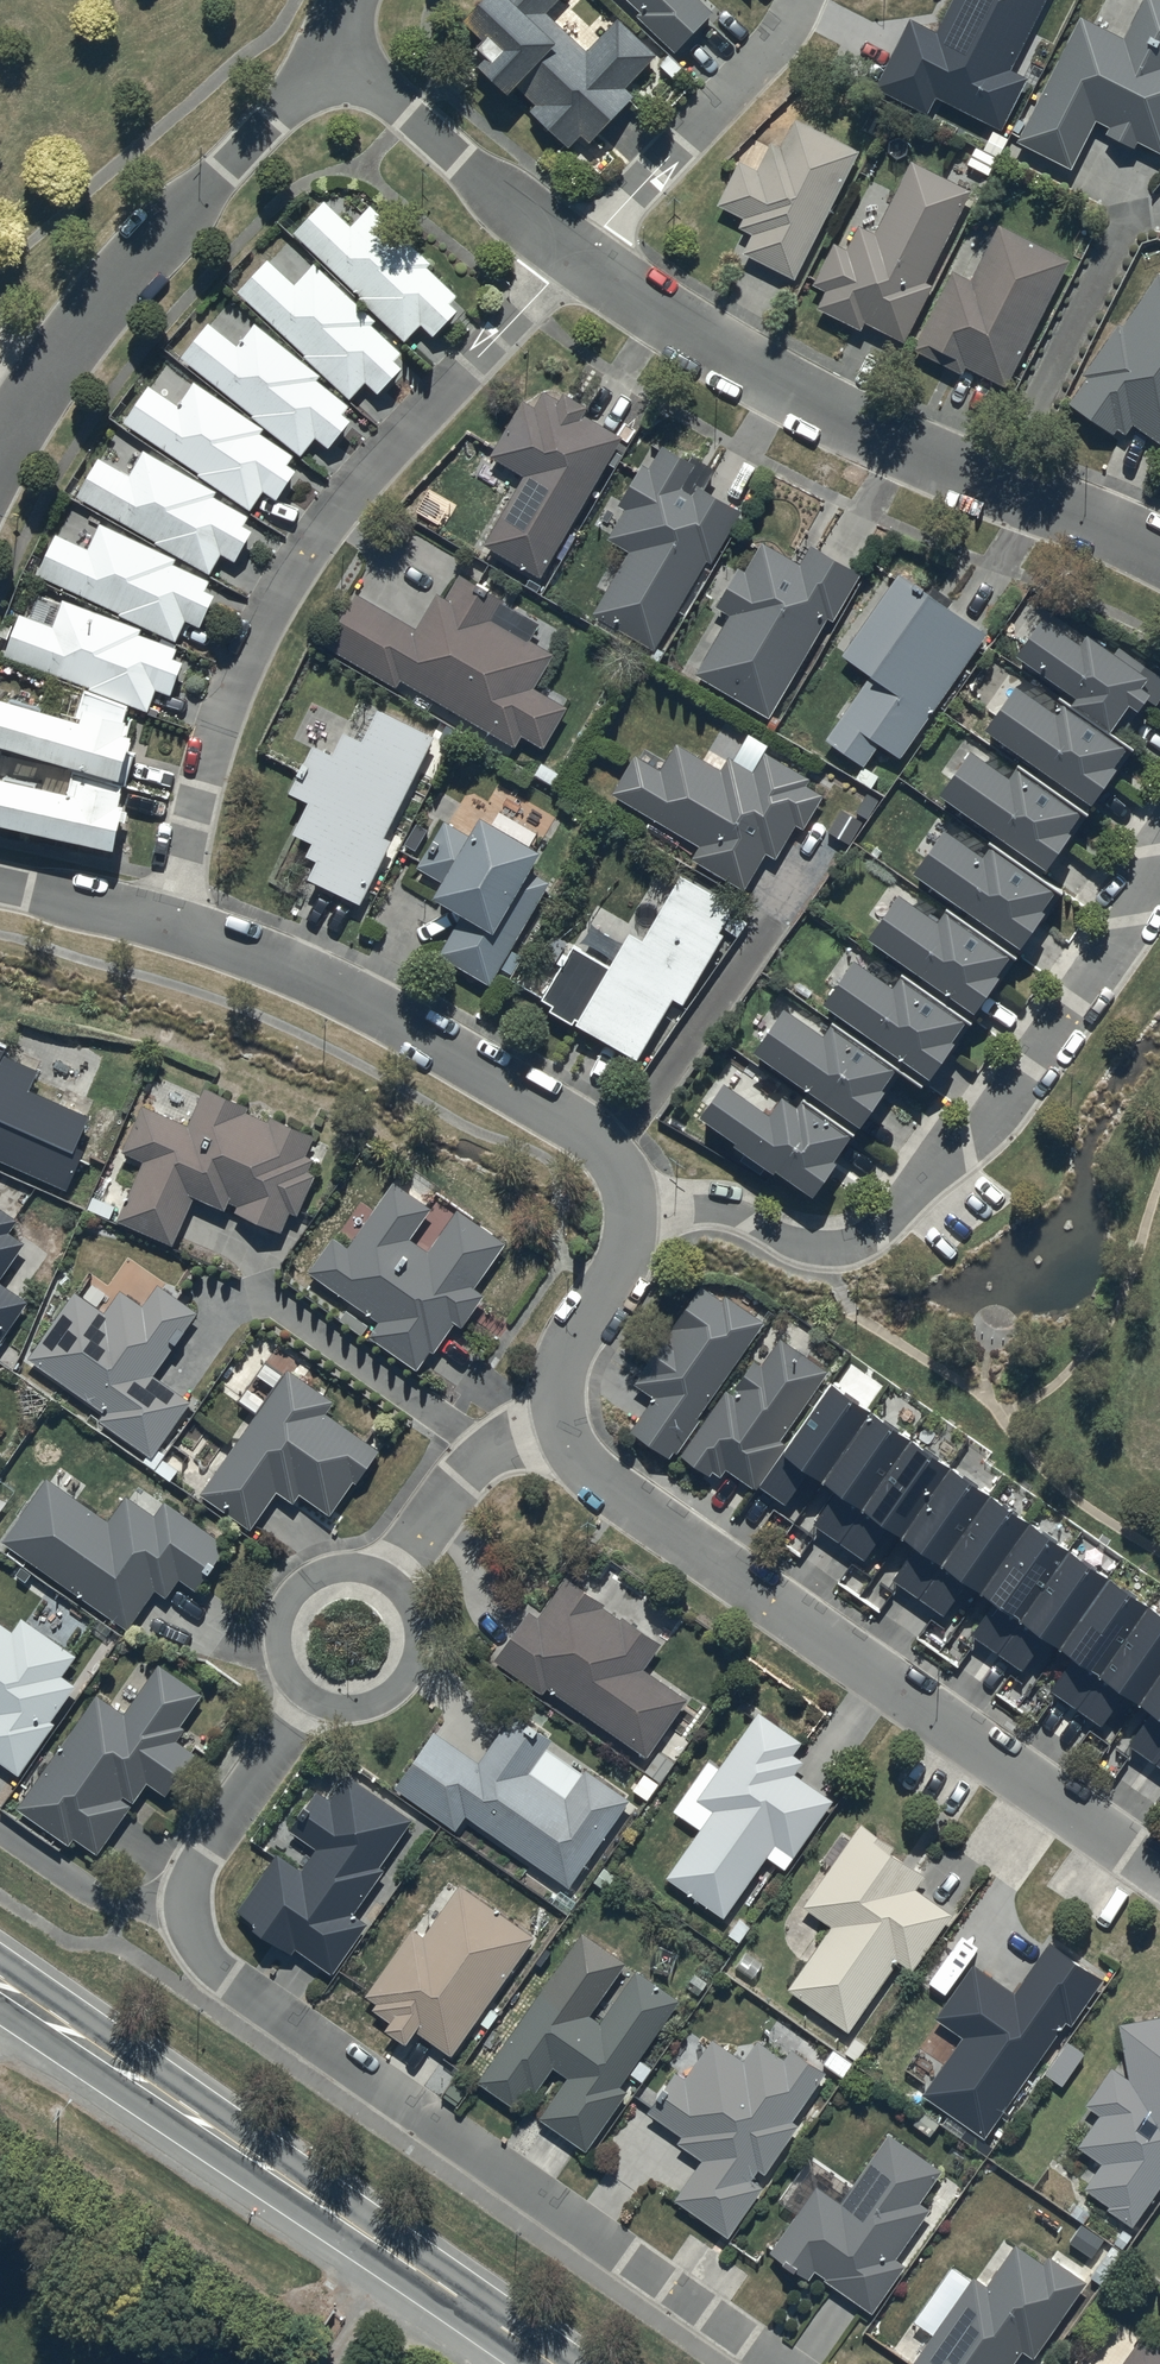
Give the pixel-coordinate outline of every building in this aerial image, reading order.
[(461,25),(479,44),(474,50),(483,59),(475,67),(506,98),(515,89),(535,109),(530,114),(566,151),(580,138),(586,144),(633,97),(623,87),(655,55),(618,18),(583,53),(544,14),(558,0),(486,0),(461,25)] [(639,12),(634,16),(673,53),(711,14),(697,0),(627,0),(639,12)] [(1045,0),(952,0),(936,31),(910,18),(874,89),(928,116),(936,101),(1001,133),(1028,79),(1010,70),(1045,0)] [(1077,19),(1016,144),(1071,171),(1095,122),(1108,128),(1104,137),(1132,151),(1135,145),(1159,157),(1159,2),(1157,0),(1143,0),(1122,41),(1077,19)] [(793,283),(857,155),(858,153),(794,121),(778,153),(771,150),(760,173),(738,162),(716,206),(744,220),(738,232),(751,239),(742,257),(793,283)] [(924,286),(969,191),(907,161),(871,235),(856,228),(845,252),(832,245),(812,287),(826,294),(817,313),(859,333),(863,326),(906,347),(933,290),(924,286)] [(350,227),(323,203),(294,236),(361,298),(358,301),(406,345),(421,328),(434,339),(459,312),(451,305),(459,296),(428,268),(432,263),(369,206),(350,227)] [(1004,389),(1069,264),(1069,262),(998,225),(968,281),(953,273),(912,352),(962,377),(966,369),(1004,389)] [(269,262),(238,295),(304,356),(303,358),(350,402),(366,385),(377,396),(402,370),(396,365),(404,356),(372,326),(375,323),(313,265),(295,286),(269,262)] [(1158,273),(1120,328),(1116,325),(1081,377),(1087,381),(1069,407),(1112,436),(1115,431),(1123,437),(1131,426),(1159,445),(1159,275),(1158,273)] [(237,347),(209,325),(181,360),(253,417),(252,419),(301,458),(315,440),(329,451),(351,422),(343,416),(350,407),(317,382),(321,377),(254,325),(237,347)] [(125,415),(120,423),(198,474),(196,476),(250,512),(262,493),(276,502),(295,473),(287,467),(294,457),(260,435),(263,430),(193,384),(178,407),(149,388),(129,417),(125,415)] [(541,579),(621,438),(581,415),(585,408),(564,396),(560,402),(543,392),(532,411),(521,405),(489,460),(522,479),(484,547),(541,579)] [(627,467),(637,473),(618,508),(623,511),(607,541),(630,554),(620,572),(608,566),(595,590),(606,595),(593,619),(655,653),(705,562),(709,565),(739,512),(701,491),(712,471),(690,459),(688,463),(662,448),(661,449),(643,439),(627,467)] [(76,491),(72,497),(155,543),(154,545),(210,576),(221,556),(235,564),(252,533),(244,528),(249,518),(214,499),(217,493),(143,452),(129,476),(99,460),(80,493),(76,491)] [(38,567),(34,574),(176,644),(186,624),(200,631),(216,598),(207,594),(212,584),(175,566),(177,561),(102,525),(89,551),(58,535),(42,569),(38,567)] [(801,565),(760,542),(743,574),(737,571),(716,609),(728,616),(693,678),(767,720),(824,619),(831,623),(858,576),(810,549),(801,565)] [(931,589),(928,594),(898,574),(841,658),(868,676),(823,743),(861,768),(877,745),(899,761),(985,633),(947,607),(951,602),(931,589)] [(355,595),(323,648),(393,690),(398,681),(512,750),(520,736),(542,749),(566,709),(532,689),(552,655),(529,641),(539,625),(459,577),(444,601),(436,597),(416,631),(355,595)] [(20,617),(5,657),(90,689),(89,691),(147,713),(155,692),(171,698),(183,665),(173,661),(177,650),(140,636),(142,631),(64,601),(53,629),(20,617)] [(1013,657),(1072,701),(1069,705),(1117,741),(1147,702),(1157,709),(1159,704),(1159,680),(1118,648),(1111,658),(1082,636),(1074,647),(1040,621),(1013,657)] [(1013,689),(982,734),(1090,810),(1129,754),(1063,709),(1056,719),(1013,689)] [(0,710),(0,749),(124,786),(134,753),(130,752),(133,740),(127,739),(134,716),(126,714),(128,708),(85,692),(75,723),(2,702),(0,710)] [(306,882),(358,905),(435,736),(376,709),(361,742),(339,732),(328,757),(310,749),(289,795),(307,803),(291,838),(311,847),(306,860),(315,864),(306,882)] [(633,758),(610,796),(697,848),(689,861),(743,893),(765,855),(774,861),(794,828),(802,832),(823,796),(804,785),(807,780),(763,754),(753,772),(729,759),(721,772),(674,744),(664,762),(645,750),(638,761),(633,758)] [(1007,779),(971,754),(940,800),(1048,874),(1084,822),(1011,772),(1007,779)] [(68,797),(0,782),(0,829),(116,855),(123,825),(127,826),(130,810),(121,808),(125,791),(71,779),(68,797)] [(540,856),(478,820),(468,837),(443,823),(416,870),(439,883),(430,900),(459,916),(436,957),(489,987),(548,883),(530,873),(540,856)] [(989,850),(984,856),(981,861),(942,833),(926,857),(912,876),(1019,951),(1057,898),(989,850)] [(640,942),(628,934),(605,971),(570,950),(539,1001),(550,1008),(547,1014),(572,1028),(573,1027),(635,1064),(672,1002),(682,1007),(723,939),(717,935),(733,909),(680,877),(640,942)] [(937,925),(899,898),(867,943),(974,1018),(1006,972),(1002,969),(1011,957),(946,912),(937,925)] [(966,1022),(902,978),(892,992),(853,964),(821,1010),(927,1083),(947,1054),(950,1056),(963,1037),(958,1034),(966,1022)] [(830,1027),(822,1037),(821,1038),(785,1012),(753,1055),(857,1132),(879,1101),(881,1103),(895,1086),(889,1082),(895,1075),(830,1027)] [(67,1193),(84,1153),(76,1150),(91,1118),(29,1090),(37,1072),(0,1054),(0,1162),(67,1193)] [(781,1100),(768,1118),(723,1084),(697,1121),(733,1147),(732,1148),(772,1177),(774,1174),(810,1201),(834,1168),(830,1165),(852,1136),(801,1099),(793,1109),(781,1100)] [(122,1154),(143,1163),(118,1223),(172,1246),(192,1198),(225,1211),(228,1203),(237,1207),(234,1213),(280,1232),(288,1214),(298,1218),(315,1176),(309,1173),(314,1162),(303,1157),(312,1137),(204,1092),(202,1096),(196,1093),(188,1112),(193,1115),(189,1125),(142,1106),(122,1154)] [(335,1239),(310,1275),(378,1322),(367,1338),(418,1373),(431,1353),(434,1355),(454,1325),(463,1330),(486,1297),(474,1289),(505,1245),(459,1212),(430,1253),(411,1240),(432,1210),(393,1182),(347,1248),(335,1239)] [(26,1245),(10,1233),(17,1223),(0,1211),(0,1282),(26,1245)] [(30,1304),(0,1283),(0,1346),(30,1304)] [(77,1294),(29,1361),(103,1414),(97,1421),(151,1459),(191,1403),(154,1377),(198,1316),(158,1288),(143,1308),(122,1293),(106,1315),(77,1294)] [(720,1304),(700,1290),(632,1386),(653,1401),(629,1435),(666,1462),(673,1452),(676,1455),(699,1421),(695,1418),(762,1324),(725,1298),(720,1304)] [(825,1372),(779,1342),(761,1368),(750,1361),(729,1393),(725,1390),(679,1460),(708,1479),(712,1473),(720,1479),(725,1471),(753,1489),(782,1445),(778,1443),(825,1372)] [(292,1372),(201,1496),(250,1533),(278,1494),(293,1505),(300,1496),(331,1518),(380,1452),(327,1414),(334,1404),(292,1372)] [(830,1388),(759,1489),(784,1507),(805,1477),(834,1497),(813,1527),(862,1562),(884,1531),(913,1552),(891,1584),(941,1619),(963,1587),(991,1607),(970,1637),(1022,1673),(1042,1644),(1070,1664),(1049,1693),(1099,1729),(1121,1698),(1148,1717),(1127,1747),(1159,1771),(1159,1619),(830,1388)] [(50,1478),(3,1543),(126,1632),(156,1592),(166,1599),(180,1580),(198,1593),(229,1550),(167,1505),(158,1517),(128,1496),(109,1521),(50,1478)] [(546,1690),(644,1761),(646,1763),(639,1771),(644,1775),(631,1792),(646,1803),(690,1742),(669,1727),(688,1701),(642,1668),(659,1646),(566,1582),(537,1621),(528,1615),(494,1662),(541,1696),(546,1690)] [(22,1619),(12,1633),(0,1624),(0,1765),(18,1779),(81,1693),(62,1679),(77,1658),(22,1619)] [(124,1718),(97,1699),(20,1810),(70,1845),(74,1840),(98,1857),(148,1785),(166,1798),(196,1755),(178,1742),(185,1732),(180,1728),(202,1697),(160,1667),(124,1718)] [(755,1713),(751,1718),(695,1802),(710,1811),(662,1882),(722,1922),(772,1846),(793,1860),(831,1803),(793,1777),(803,1764),(791,1756),(800,1742),(755,1713)] [(433,1733),(393,1789),(454,1832),(464,1818),(566,1890),(627,1803),(583,1772),(563,1800),(527,1775),(550,1742),(512,1715),(478,1764),(433,1733)] [(276,1855),(236,1912),(330,1978),(366,1925),(353,1916),(382,1873),(378,1870),(411,1823),(346,1778),(330,1802),(318,1794),(291,1833),(315,1850),(300,1871),(276,1855)] [(893,1849),(858,1826),(802,1910),(830,1928),(787,1993),(848,2033),(894,1963),(910,1974),(949,1915),(915,1892),(924,1879),(889,1856),(893,1849)] [(422,1940),(410,1932),(365,1996),(376,2004),(371,2011),(387,2023),(382,2030),(404,2046),(413,2033),(450,2058),(533,1939),(459,1888),(422,1940)] [(587,2018),(624,1965),(581,1935),(476,2085),(511,2110),(525,2090),(532,2095),(550,2068),(565,2079),(535,2121),(584,2155),(625,2096),(618,2091),(679,2003),(635,1973),(598,2025),(587,2018)] [(1102,1980),(1050,1943),(1013,1995),(972,1966),(934,2020),(960,2039),(920,2096),(981,2139),(1063,2023),(1068,2027),(1102,1980)] [(1116,2025),(1126,2082),(1108,2070),(1083,2107),(1098,2117),(1077,2148),(1102,2164),(1084,2191),(1108,2207),(1105,2212),(1131,2229),(1159,2187),(1159,2018),(1116,2025)] [(823,2073),(792,2051),(784,2062),(758,2044),(743,2065),(711,2043),(686,2080),(675,2073),(646,2114),(681,2138),(676,2144),(699,2161),(671,2201),(727,2240),(761,2190),(751,2182),(757,2173),(763,2177),(797,2128),(789,2122),(823,2073)] [(1082,2053),(1066,2043),(1044,2076),(1061,2087),(1082,2053)] [(939,2172),(886,2137),(840,2205),(815,2188),(767,2258),(806,2284),(814,2273),(823,2280),(822,2281),(870,2313),(901,2268),(894,2263),(927,2213),(916,2206),(939,2172)] [(1012,2250),(986,2290),(968,2278),(911,2363),(1015,2363),(1022,2353),(1033,2360),(1084,2283),(1048,2259),(1043,2266),(1014,2247),(1012,2250)] [(1143,2339),(1125,2363),(1159,2363),(1159,2352),(1143,2339)]
